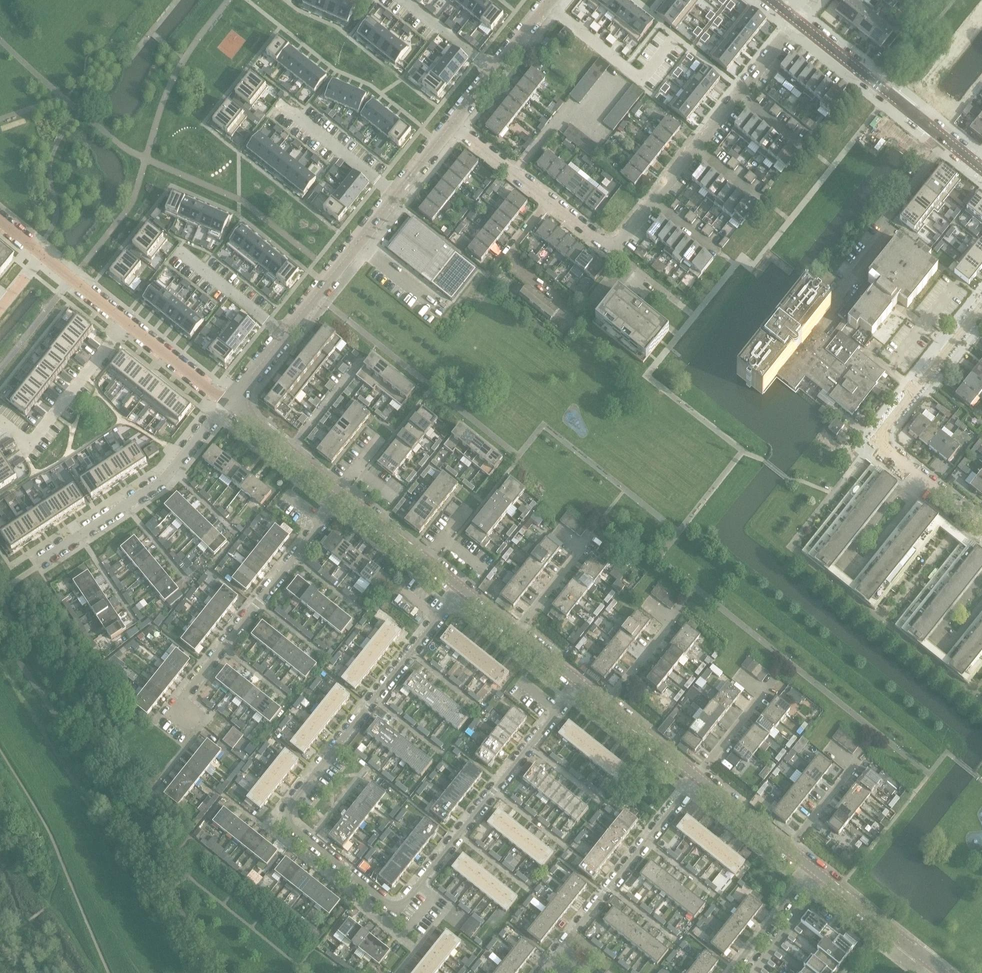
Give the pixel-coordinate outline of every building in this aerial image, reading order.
[(303,4),(315,9),(319,0),(305,0),(303,4)] [(315,9),(326,14),(332,0),(319,0),(315,9)] [(326,14),(337,19),(345,0),(332,0),(326,14)] [(337,19),(348,24),(357,4),(348,0),(345,0),(337,19)] [(454,1),(454,2),(463,9),(470,0),(455,0),(454,1)] [(463,9),(472,16),(484,1),(483,0),(470,0),(463,9)] [(588,3),(597,10),(598,10),(601,6),(600,6),(605,0),(590,0),(588,3)] [(600,6),(601,6),(608,12),(618,0),(605,0),(600,6)] [(604,17),(612,23),(613,22),(628,4),(624,0),(618,0),(608,12),(604,17)] [(664,6),(683,21),(690,13),(673,0),(669,0),(664,6)] [(690,13),(696,5),(689,0),(673,0),(690,13)] [(841,6),(836,12),(837,13),(838,12),(848,20),(847,21),(848,21),(860,6),(853,0),(846,0),(846,1),(841,6)] [(484,1),(472,16),(482,24),(494,9),(484,1)] [(859,30),(871,15),(874,11),(863,2),(860,6),(848,21),(848,22),(849,21),(859,29),(858,30),(859,30)] [(628,4),(613,22),(621,29),(636,10),(628,4)] [(664,6),(657,15),(666,22),(676,30),(683,21),(664,6)] [(748,6),(741,15),(760,30),(767,21),(748,6)] [(494,9),(482,24),(492,32),(504,16),(494,9)] [(636,10),(621,29),(629,35),(644,16),(636,10)] [(741,15),(734,23),(753,38),(760,30),(741,15)] [(871,15),(859,30),(860,30),(870,38),(869,39),(870,39),(882,23),(871,15)] [(373,16),(358,34),(367,42),(379,27),(380,27),(383,24),(382,23),(373,16)] [(644,16),(629,35),(638,42),(653,23),(644,16)] [(734,23),(728,31),(747,46),(753,38),(734,23)] [(892,44),(900,35),(894,30),(893,32),(882,23),(870,39),(871,38),(881,47),(880,47),(881,48),(882,47),(887,51),(892,44)] [(379,27),(367,42),(377,50),(389,35),(388,34),(380,27),(379,27)] [(566,28),(558,37),(565,43),(573,34),(566,28)] [(389,35),(377,50),(386,57),(400,40),(400,41),(402,39),(401,38),(392,31),(391,30),(388,34),(389,35)] [(722,39),(721,39),(725,42),(741,54),(747,46),(728,31),(722,39)] [(279,39),(267,55),(277,62),(289,47),(279,39)] [(400,40),(386,57),(396,65),(409,48),(410,48),(400,41),(400,40)] [(719,50),(734,62),(741,54),(725,42),(719,50)] [(289,47),(277,62),(286,70),(298,55),(289,47)] [(715,47),(708,56),(727,71),(734,62),(719,50),(716,47),(715,47)] [(446,57),(446,58),(461,70),(469,60),(454,48),(446,57)] [(298,55),(286,70),(296,77),(308,62),(298,55)] [(790,77),(802,62),(793,55),(781,70),(790,77)] [(436,66),(438,68),(438,67),(454,79),(461,70),(446,58),(446,57),(444,56),(436,66)] [(600,58),(596,63),(606,71),(610,66),(600,58)] [(308,62),(296,77),(305,85),(317,70),(308,62)] [(798,84),(810,68),(802,62),(790,77),(798,84)] [(606,71),(596,63),(593,67),(603,76),(606,71)] [(701,65),(694,73),(713,88),(720,80),(701,65)] [(431,76),(431,77),(446,89),(454,79),(438,67),(438,68),(431,76)] [(593,67),(589,72),(599,80),(603,76),(593,67)] [(413,68),(408,74),(413,78),(418,71),(413,68)] [(804,94),(819,75),(810,68),(798,84),(806,90),(803,94),(804,94)] [(532,69),(525,79),(538,89),(546,80),(532,69)] [(317,70),(305,85),(315,93),(327,78),(317,70)] [(589,72),(585,77),(595,85),(599,80),(589,72)] [(694,73),(688,81),(707,96),(713,88),(694,73)] [(251,75),(244,84),(261,98),(268,88),(251,75)] [(429,75),(421,85),(438,99),(446,89),(431,77),(431,76),(429,75)] [(812,101),(827,82),(819,75),(804,94),(812,101)] [(585,77),(581,82),(591,90),(595,85),(585,77)] [(525,79),(517,89),(530,99),(538,89),(525,79)] [(333,81),(325,99),(337,104),(344,86),(333,81)] [(688,81),(682,89),(700,104),(707,96),(688,81)] [(581,82),(578,86),(588,94),(591,90),(581,82)] [(821,108),(836,89),(827,82),(812,101),(813,101),(816,98),(823,103),(820,107),(821,108)] [(244,84),(236,94),(253,108),(261,98),(244,84)] [(634,85),(630,90),(640,98),(644,93),(634,85)] [(337,104),(348,109),(355,91),(344,86),(337,104)] [(588,94),(578,86),(574,91),(584,99),(588,94)] [(517,89),(509,98),(523,109),(530,99),(517,89)] [(682,89),(675,97),(694,112),(700,104),(682,89)] [(772,99),(777,93),(772,89),(768,95),(772,99)] [(829,115),(844,96),(836,89),(821,108),(829,115)] [(630,90),(626,94),(636,102),(640,98),(630,90)] [(355,91),(348,109),(359,114),(367,96),(355,91)] [(584,99),(574,91),(570,96),(580,104),(584,99)] [(777,103),(782,97),(777,93),(772,99),(777,103)] [(626,94),(622,99),(632,107),(636,102),(626,94)] [(760,104),(766,97),(762,94),(756,101),(760,104)] [(675,97),(668,106),(687,121),(694,112),(675,97)] [(509,98),(502,108),(515,118),(523,109),(509,98)] [(622,99),(619,104),(629,112),(632,107),(622,99)] [(373,101),(361,117),(371,124),(383,109),(373,102),(373,101)] [(229,103),(221,113),(240,128),(247,119),(248,118),(229,103)] [(789,112),(794,107),(789,103),(785,108),(789,112)] [(619,104),(615,109),(625,117),(629,112),(619,104)] [(773,115),(779,108),(775,105),(770,112),(773,115)] [(794,116),(799,110),(794,107),(789,112),(794,116)] [(242,109),(240,112),(248,118),(247,119),(257,127),(261,121),(254,116),(249,112),(244,108),(242,109)] [(502,108),(494,117),(507,128),(515,118),(502,108)] [(777,118),(783,111),(779,108),(773,115),(777,118)] [(383,109),(371,124),(380,132),(392,117),(383,109)] [(615,109),(611,113),(621,121),(625,117),(615,109)] [(221,113),(213,122),(232,137),(240,128),(221,113)] [(611,113),(607,118),(617,126),(621,121),(611,113)] [(740,138),(755,119),(747,113),(732,132),(740,138)] [(806,126),(811,120),(806,116),(801,122),(806,126)] [(392,117),(380,132),(390,139),(402,124),(392,117)] [(494,117),(486,127),(499,138),(507,128),(494,117)] [(668,117),(660,127),(673,138),(681,128),(668,117)] [(603,123),(614,131),(617,126),(607,118),(603,123)] [(790,128),(796,121),(792,118),(786,125),(790,128)] [(749,145),(764,126),(755,119),(740,138),(749,145)] [(978,119),(970,129),(981,139),(981,122),(978,119)] [(811,120),(806,126),(811,129),(815,124),(811,120)] [(794,131),(800,124),(796,121),(790,128),(794,131)] [(402,124),(390,139),(399,147),(411,132),(402,124)] [(568,139),(577,129),(572,125),(564,135),(567,138),(568,139)] [(761,148),(773,133),(764,126),(749,145),(750,146),(753,142),(761,148)] [(673,138),(660,127),(652,137),(666,147),(673,138)] [(568,139),(572,142),(573,143),(581,133),(577,129),(568,139)] [(808,142),(813,135),(810,132),(804,139),(808,142)] [(581,133),(573,143),(578,147),(586,137),(581,133)] [(766,159),(781,140),(773,133),(761,148),(768,155),(765,158),(766,159)] [(259,134),(247,149),(257,157),(269,142),(259,134)] [(586,137),(578,147),(583,150),(591,140),(586,137)] [(666,147),(652,137),(645,146),(658,157),(666,147)] [(570,145),(572,142),(568,139),(567,138),(563,144),(568,148),(570,145)] [(591,140),(583,150),(587,154),(595,144),(591,140)] [(778,162),(790,147),(781,140),(766,159),(775,166),(778,162)] [(269,142),(257,157),(266,165),(279,150),(269,142)] [(595,144),(587,154),(592,158),(600,148),(595,144)] [(658,157),(645,146),(637,156),(650,167),(658,157)] [(717,157),(723,150),(719,147),(713,154),(717,157)] [(786,169),(798,154),(790,147),(778,162),(786,169)] [(279,150),(266,165),(276,172),(288,157),(279,150)] [(537,165),(547,173),(558,160),(548,152),(537,165)] [(466,153),(458,163),(471,173),(479,163),(466,153)] [(650,167),(637,156),(629,166),(643,176),(650,167)] [(288,157),(276,172),(285,180),(297,165),(288,157)] [(731,168),(737,161),(733,158),(727,165),(731,168)] [(558,160),(547,173),(557,181),(567,168),(558,160)] [(735,171),(740,164),(737,161),(731,168),(735,171)] [(458,163),(450,172),(463,183),(471,173),(458,163)] [(297,165),(285,180),(295,187),(307,172),(297,165)] [(643,176),(629,166),(622,175),(635,186),(643,176)] [(701,188),(713,173),(704,166),(692,181),(701,188)] [(942,166),(936,174),(955,189),(961,181),(957,178),(959,176),(952,170),(950,172),(942,166)] [(567,168),(557,181),(566,188),(577,175),(567,168)] [(748,182),(754,174),(750,171),(744,178),(748,182)] [(307,172),(295,187),(304,195),(316,180),(307,172)] [(355,172),(347,182),(362,194),(370,184),(355,172)] [(450,172),(443,182),(456,192),(463,183),(450,172)] [(707,198),(722,180),(713,173),(701,188),(709,194),(706,198),(707,198)] [(752,185),(757,177),(754,174),(748,182),(752,185)] [(936,174),(930,182),(949,196),(955,189),(936,174)] [(577,175),(566,188),(576,196),(587,183),(577,175)] [(715,205),(730,186),(722,180),(707,198),(715,205)] [(347,182),(339,191),(354,204),(362,194),(347,182)] [(443,182),(435,191),(448,202),(456,192),(443,182)] [(930,182),(924,189),(943,204),(943,203),(949,196),(930,182)] [(587,183),(576,196),(586,204),(596,191),(587,183)] [(765,195),(771,188),(767,185),(761,192),(765,195)] [(724,212),(739,193),(730,186),(715,205),(724,212)] [(924,189),(918,197),(935,210),(934,210),(938,213),(944,205),(945,205),(943,203),(943,204),(924,189)] [(339,191),(332,201),(347,213),(354,204),(339,191)] [(435,191),(427,201),(440,212),(448,202),(435,191)] [(596,191),(586,204),(595,212),(606,198),(596,191)] [(515,192),(507,202),(520,212),(528,203),(515,192)] [(732,219),(747,200),(739,193),(724,212),(732,219)] [(174,194),(165,214),(177,219),(185,199),(174,194)] [(965,211),(973,218),(981,206),(981,198),(978,195),(965,211)] [(918,197),(912,204),(929,217),(934,210),(935,210),(918,197)] [(185,199),(177,219),(181,221),(188,224),(196,204),(185,199)] [(675,210),(682,202),(678,199),(671,207),(675,210)] [(741,226),(756,207),(747,200),(732,219),(741,226)] [(332,201),(324,211),(339,223),(347,213),(332,201)] [(427,201),(423,206),(419,211),(432,222),(436,217),(440,212),(427,201)] [(520,212),(507,202),(499,211),(513,222),(520,212)] [(196,204),(188,224),(199,228),(199,229),(200,227),(200,226),(207,209),(196,204)] [(912,204),(906,212),(923,225),(923,224),(929,217),(912,204)] [(973,218),(981,224),(981,222),(981,206),(973,218)] [(207,209),(200,226),(200,227),(210,231),(211,231),(218,213),(207,209)] [(689,221),(695,213),(692,210),(685,218),(689,221)] [(513,222),(499,211),(492,221),(505,231),(513,222)] [(906,212),(900,219),(918,234),(925,226),(923,224),(923,225),(906,212)] [(210,231),(208,235),(209,236),(220,241),(230,218),(218,213),(211,231),(210,231)] [(692,224),(699,216),(695,213),(689,221),(692,224)] [(477,270),(446,245),(413,218),(388,250),(452,301),(477,270)] [(656,245),(671,226),(662,219),(647,238),(656,245)] [(505,231),(492,221),(484,231),(497,241),(505,231)] [(537,234),(547,242),(558,229),(548,221),(537,234)] [(705,235),(712,226),(708,223),(702,232),(705,235)] [(149,226),(141,235),(160,250),(168,241),(149,226)] [(664,251),(679,233),(671,226),(656,245),(659,241),(667,247),(664,251)] [(709,238),(716,229),(712,226),(705,235),(709,238)] [(242,227),(227,246),(237,254),(252,235),(242,227)] [(567,237),(558,229),(547,242),(557,250),(567,237)] [(497,241),(484,231),(476,240),(490,251),(497,241)] [(673,258),(688,240),(679,233),(664,251),(673,258)] [(141,235),(133,245),(152,260),(160,250),(141,235)] [(252,235),(237,254),(246,261),(261,242),(252,235)] [(577,244),(567,237),(557,250),(566,257),(577,244)] [(723,248),(730,240),(726,237),(719,245),(723,248)] [(967,246),(969,248),(969,247),(981,258),(981,245),(973,238),(967,246)] [(874,271),(853,297),(838,316),(844,320),(848,323),(857,330),(860,327),(861,328),(872,336),(877,330),(878,331),(884,324),(882,323),(892,311),(893,312),(896,309),(892,305),(896,299),(907,308),(912,302),(914,303),(919,296),(918,295),(927,283),(929,284),(934,278),(933,276),(938,270),(928,262),(916,252),(899,239),(894,245),(892,244),(887,251),(889,252),(879,264),(878,263),(872,270),(874,271)] [(490,251),(476,240),(472,245),(469,250),(482,261),(490,251)] [(684,261),(696,246),(688,240),(673,258),(681,265),(684,261)] [(261,242),(246,261),(256,269),(259,265),(271,250),(261,242)] [(586,252),(577,244),(566,257),(576,265),(586,252)] [(690,272),(705,253),(696,246),(684,261),(692,268),(689,271),(690,272)] [(963,255),(981,270),(981,269),(981,258),(969,247),(969,248),(963,255)] [(271,250),(259,265),(268,272),(268,273),(280,257),(271,250)] [(585,273),(596,259),(586,252),(576,265),(585,273)] [(699,279),(714,260),(705,253),(690,272),(699,279)] [(126,254),(119,264),(134,276),(134,275),(142,266),(126,254)] [(0,255),(0,277),(11,263),(0,255)] [(957,262),(957,263),(961,266),(961,265),(975,277),(981,270),(963,255),(957,262)] [(268,272),(265,276),(274,284),(275,284),(278,280),(277,280),(289,265),(280,257),(268,273),(268,272)] [(595,281),(606,267),(596,259),(585,273),(595,281)] [(119,264),(111,273),(130,288),(138,279),(138,278),(134,275),(134,276),(119,264)] [(289,265),(277,280),(278,280),(287,288),(299,273),(289,265)] [(961,266),(955,273),(969,285),(975,277),(961,265),(961,266)] [(158,280),(143,299),(153,307),(165,292),(166,292),(169,289),(168,288),(158,280)] [(559,310),(528,286),(520,296),(551,320),(559,310)] [(885,372),(858,350),(860,348),(840,333),(834,341),(815,326),(829,309),(830,310),(831,308),(805,288),(804,289),(806,290),(739,374),(738,373),(737,374),(763,394),(764,393),(762,392),(776,375),(796,390),(808,375),(826,389),(819,398),(825,403),(829,398),(853,416),(877,386),(876,385),(885,372)] [(669,331),(619,291),(604,309),(593,323),(644,363),(669,331)] [(165,292),(153,307),(163,315),(175,300),(166,292),(165,292)] [(175,300),(163,315),(172,322),(184,307),(175,300)] [(184,307),(172,322),(181,330),(193,314),(184,307)] [(193,314),(181,330),(191,337),(205,320),(195,313),(194,312),(193,314)] [(232,322),(231,323),(248,336),(256,327),(239,313),(232,322)] [(67,324),(71,327),(86,339),(93,330),(75,315),(67,324)] [(222,331),(225,334),(226,334),(241,346),(248,336),(231,323),(232,322),(230,321),(222,331)] [(65,335),(80,347),(86,339),(71,327),(65,335)] [(343,340),(326,327),(319,336),(336,350),(343,340)] [(63,334),(56,342),(73,355),(80,347),(65,335),(63,333),(63,334)] [(219,343),(218,343),(233,355),(241,346),(226,334),(225,334),(219,343)] [(336,350),(319,336),(312,345),(329,358),(336,350)] [(215,340),(207,350),(226,365),(233,355),(218,343),(219,343),(215,340)] [(50,350),(49,350),(66,364),(67,363),(73,355),(56,342),(50,350)] [(329,358),(312,345),(305,353),(322,366),(329,358)] [(48,350),(42,358),(60,373),(67,365),(68,364),(67,363),(66,364),(49,350),(50,350),(49,349),(48,350)] [(123,353),(108,372),(117,379),(132,360),(123,353)] [(322,366),(305,353),(299,361),(315,375),(322,366)] [(365,383),(381,363),(373,356),(356,377),(365,383)] [(42,358),(35,366),(54,382),(60,373),(42,358)] [(132,360),(117,379),(125,386),(140,367),(132,360)] [(315,375),(299,361),(292,370),(309,383),(315,375)] [(377,387),(390,370),(381,363),(365,383),(374,391),(377,387)] [(971,375),(981,383),(981,368),(979,365),(971,375)] [(35,366),(28,375),(47,390),(54,382),(35,366)] [(140,367),(125,386),(134,392),(149,373),(140,367)] [(309,383),(292,370),(285,378),(302,391),(309,383)] [(385,394),(398,377),(390,370),(377,387),(385,394)] [(149,373),(134,392),(142,399),(157,380),(149,373)] [(28,375),(22,383),(26,386),(25,386),(40,398),(47,390),(28,375)] [(963,385),(978,396),(981,392),(981,383),(971,375),(963,385)] [(393,401),(407,384),(398,377),(385,394),(393,401)] [(302,391),(285,378),(278,387),(295,400),(302,391)] [(157,380),(142,399),(150,406),(166,387),(157,380)] [(402,407),(415,391),(407,384),(393,401),(402,407)] [(970,407),(978,396),(963,385),(956,395),(970,407)] [(25,386),(19,395),(34,407),(40,398),(25,386)] [(166,387),(150,406),(159,412),(174,394),(166,387)] [(295,400),(278,387),(272,394),(289,408),(295,400)] [(877,397),(881,400),(886,394),(882,390),(877,397)] [(14,391),(7,400),(27,415),(34,407),(19,395),(14,391)] [(174,394),(159,412),(167,419),(182,400),(174,394)] [(289,408),(272,394),(265,404),(285,420),(292,411),(289,408)] [(182,400),(167,419),(177,427),(192,408),(182,400)] [(371,415),(352,400),(346,409),(349,411),(364,423),(371,415)] [(438,420),(423,408),(417,416),(432,428),(438,420)] [(386,409),(383,414),(387,418),(391,413),(386,409)] [(364,423),(349,411),(343,419),(358,431),(364,423)] [(432,428),(417,416),(410,424),(425,436),(432,428)] [(909,431),(919,439),(931,424),(921,416),(909,431)] [(358,431),(343,419),(336,427),(351,439),(358,431)] [(831,431),(834,434),(837,436),(845,426),(839,421),(831,431)] [(425,436),(410,424),(404,432),(419,444),(425,436)] [(931,424),(919,439),(929,447),(940,432),(931,424)] [(453,454),(456,450),(469,434),(460,426),(444,447),(453,454)] [(351,439),(336,427),(330,435),(345,447),(351,439)] [(419,444),(404,432),(398,440),(413,452),(419,444)] [(940,432),(929,447),(938,454),(950,440),(940,432)] [(464,457),(478,440),(469,434),(456,450),(464,457)] [(345,447),(330,435),(324,443),(339,455),(345,447)] [(413,452),(398,440),(391,448),(406,460),(413,452)] [(473,464),(486,447),(478,440),(464,457),(473,464)] [(950,440),(938,454),(948,462),(960,448),(950,440)] [(134,441),(124,447),(137,468),(147,461),(140,450),(136,445),(134,441)] [(339,455),(324,443),(317,451),(332,463),(339,455)] [(160,452),(155,444),(145,451),(150,459),(160,452)] [(213,467),(224,454),(214,446),(203,459),(213,467)] [(123,447),(115,452),(116,453),(115,453),(128,474),(137,468),(124,447),(124,448),(123,447)] [(481,470),(495,454),(486,447),(473,464),(481,470)] [(406,460),(391,448),(385,456),(400,468),(406,460)] [(106,459),(106,460),(108,464),(109,463),(120,480),(128,474),(115,453),(106,459)] [(223,475),(233,461),(224,454),(213,467),(223,475)] [(490,477),(503,460),(495,454),(481,470),(490,477)] [(400,468),(385,456),(378,464),(393,476),(400,468)] [(0,463),(0,476),(11,469),(5,460),(0,463)] [(232,482),(243,469),(233,461),(223,475),(232,482)] [(100,469),(111,485),(120,480),(109,463),(108,464),(100,469)] [(892,589),(905,572),(918,556),(931,539),(939,529),(945,522),(922,504),(917,511),(900,532),(895,537),(891,543),(874,564),(869,570),(864,576),(856,586),(853,584),(833,568),(898,486),(886,476),(872,464),(859,481),(845,498),(832,514),(819,531),(807,547),(804,550),(802,552),(874,610),(875,610),(879,605),(880,605),(892,589)] [(97,465),(88,471),(102,491),(111,485),(100,469),(98,465),(97,465)] [(965,466),(961,470),(966,474),(967,474),(970,476),(973,472),(965,466)] [(0,476),(0,490),(17,478),(11,469),(0,476)] [(242,490),(252,477),(243,469),(232,482),(242,490)] [(88,471),(79,478),(92,498),(102,491),(88,471)] [(459,485),(444,473),(437,481),(452,493),(459,485)] [(978,476),(970,486),(981,496),(981,479),(978,476)] [(251,498),(262,484),(252,477),(242,490),(251,498)] [(526,490),(511,478),(504,486),(519,498),(526,490)] [(452,493),(437,481),(431,489),(446,501),(452,493)] [(261,505),(272,492),(262,484),(251,498),(261,505)] [(65,492),(76,508),(85,502),(74,486),(65,492)] [(446,501),(431,489),(427,486),(420,495),(424,498),(439,509),(446,501)] [(519,498),(504,486),(498,494),(513,506),(519,498)] [(62,488),(53,494),(67,514),(76,508),(65,492),(63,488),(62,488)] [(53,494),(45,500),(58,520),(67,514),(53,494)] [(171,513),(184,500),(178,494),(165,507),(171,513)] [(513,506),(498,494),(492,502),(507,514),(513,506)] [(439,509),(424,498),(418,505),(433,517),(439,509)] [(35,506),(38,511),(38,510),(49,526),(58,520),(45,500),(35,506)] [(178,519),(190,506),(184,500),(171,513),(178,519)] [(433,517),(418,505),(415,502),(408,511),(411,513),(426,525),(433,517)] [(507,514),(492,502),(485,510),(500,522),(507,514)] [(184,525),(196,512),(190,506),(178,519),(184,525)] [(29,516),(40,532),(49,526),(38,510),(38,511),(29,516)] [(500,522),(485,510),(479,518),(494,530),(500,522)] [(26,512),(17,518),(31,538),(40,532),(29,516),(27,512),(26,512)] [(190,531),(202,518),(196,512),(184,525),(190,531)] [(565,525),(573,516),(568,512),(560,522),(565,525)] [(426,525),(411,513),(405,522),(420,533),(426,525)] [(571,529),(578,520),(573,516),(565,525),(571,529)] [(17,518),(9,524),(22,544),(31,538),(17,518)] [(196,537),(209,524),(202,518),(190,531),(196,537)] [(494,530),(479,518),(473,526),(488,538),(494,530)] [(576,533),(583,524),(578,520),(571,529),(576,533)] [(151,523),(147,527),(152,532),(155,529),(159,526),(154,521),(151,523)] [(0,530),(0,532),(13,552),(17,550),(16,548),(22,544),(9,524),(0,530)] [(202,543),(215,530),(209,524),(196,537),(202,543)] [(581,537),(588,528),(583,524),(576,533),(581,537)] [(290,537),(276,526),(270,532),(284,544),(290,537)] [(488,538),(473,526),(466,534),(484,549),(491,540),(488,538)] [(208,549),(221,536),(215,530),(202,543),(208,549)] [(284,544),(270,532),(265,539),(279,550),(284,544)] [(332,555),(343,541),(333,534),(329,539),(326,536),(320,544),(323,546),(323,547),(332,555)] [(215,555),(227,542),(221,536),(208,549),(215,555)] [(127,556),(141,544),(135,537),(121,549),(127,556)] [(279,550),(265,539),(259,546),(274,557),(279,550)] [(560,549),(547,539),(539,548),(552,559),(560,549)] [(981,667),(981,625),(970,641),(967,639),(957,650),(960,653),(952,663),(926,642),(981,572),(981,552),(979,550),(965,539),(895,626),(968,684),(981,667)] [(342,562),(353,549),(343,541),(332,555),(342,562)] [(132,562),(146,551),(141,544),(127,556),(132,562)] [(274,557),(259,546),(254,553),(268,564),(274,557)] [(552,559),(539,548),(531,558),(545,568),(552,559)] [(352,570),(362,557),(353,549),(342,562),(352,570)] [(138,569),(152,557),(146,551),(132,562),(138,569)] [(610,564),(596,552),(590,559),(604,570),(610,564)] [(268,564),(254,553),(249,559),(263,571),(268,564)] [(143,576),(157,564),(152,557),(138,569),(143,576)] [(361,578),(372,564),(362,557),(352,570),(361,578)] [(322,568),(310,558),(306,563),(313,569),(318,572),(322,568)] [(545,568),(531,558),(524,567),(537,578),(545,568)] [(263,571),(249,559),(243,566),(257,577),(263,571)] [(604,570),(590,559),(585,566),(599,577),(604,570)] [(149,582),(163,571),(157,564),(143,576),(149,582)] [(371,585),(381,572),(372,564),(361,578),(371,585)] [(257,577),(243,566),(238,573),(252,584),(257,577)] [(599,577),(585,566),(580,573),(594,584),(599,577)] [(113,567),(111,569),(107,571),(111,576),(114,574),(117,572),(113,567)] [(537,578),(524,567),(516,577),(529,588),(537,578)] [(154,589),(168,577),(163,571),(149,582),(154,589)] [(79,589),(94,579),(89,572),(74,582),(79,589)] [(381,593),(391,580),(381,572),(371,585),(381,593)] [(252,584),(238,573),(232,580),(247,591),(252,584)] [(594,584),(580,573),(574,579),(588,591),(594,584)] [(160,595),(174,584),(168,577),(154,589),(160,595)] [(294,597),(305,583),(298,577),(287,592),(294,597)] [(529,588),(516,577),(508,587),(522,597),(529,588)] [(83,597),(98,587),(94,579),(79,589),(83,597)] [(588,591),(574,579),(569,586),(583,597),(588,591)] [(301,602),(312,588),(305,583),(294,597),(301,602)] [(167,601),(179,591),(174,584),(160,595),(165,602),(167,601)] [(656,598),(664,588),(659,584),(651,594),(656,598)] [(239,598),(225,586),(219,593),(233,605),(239,598)] [(583,597),(569,586),(564,593),(578,604),(583,597)] [(83,597),(78,600),(83,607),(88,604),(103,594),(98,587),(83,597)] [(522,597),(508,587),(500,597),(501,597),(504,599),(512,606),(514,607),(522,597)] [(308,608),(319,594),(312,588),(301,602),(308,608)] [(661,602),(669,592),(664,588),(656,598),(661,602)] [(179,591),(167,601),(170,606),(183,595),(179,591)] [(666,606),(674,596),(669,592),(661,602),(666,606)] [(233,605),(219,593),(214,600),(228,611),(233,605)] [(578,604),(564,593),(558,600),(572,611),(578,604)] [(93,611),(108,601),(103,594),(88,604),(93,611)] [(314,613),(326,599),(319,594),(308,608),(314,613)] [(672,610),(679,601),(674,596),(666,606),(672,610)] [(501,597),(496,603),(508,612),(512,606),(504,599),(501,597)] [(321,619),(332,604),(326,599),(314,613),(321,619)] [(144,600),(136,606),(140,611),(148,605),(144,600)] [(228,611),(214,600),(208,607),(222,618),(228,611)] [(572,611),(558,600),(553,607),(558,611),(556,614),(560,617),(562,615),(567,618),(572,611)] [(97,618),(113,608),(108,601),(93,611),(97,618)] [(328,624),(339,610),(332,604),(321,619),(328,624)] [(222,618),(208,607),(203,613),(217,625),(222,618)] [(102,625),(117,615),(113,608),(97,618),(102,625)] [(334,629),(346,615),(339,610),(328,624),(334,629)] [(651,622),(637,611),(630,621),(643,631),(651,622)] [(217,625),(203,613),(198,620),(212,631),(217,625)] [(107,633),(122,623),(117,615),(102,625),(107,633)] [(353,627),(350,624),(353,621),(346,615),(334,629),(341,635),(346,630),(348,632),(353,627)] [(212,631),(198,620),(192,627),(206,638),(212,631)] [(643,631),(630,621),(622,630),(635,641),(643,631)] [(691,621),(687,625),(695,631),(698,627),(691,621)] [(259,642),(270,628),(263,622),(252,636),(259,642)] [(402,633),(388,622),(381,632),(394,642),(402,633)] [(112,640),(127,630),(122,623),(107,633),(112,640)] [(687,625),(681,632),(695,643),(701,636),(695,631),(687,625)] [(635,641),(622,630),(617,626),(610,636),(614,640),(628,650),(635,641)] [(136,627),(127,634),(130,639),(140,632),(136,627)] [(206,638),(192,627),(187,634),(201,645),(206,638)] [(265,647),(277,633),(270,628),(259,642),(265,647)] [(451,649),(461,636),(451,628),(441,641),(451,649)] [(394,642),(381,632),(373,641),(386,652),(394,642)] [(681,632),(676,638),(690,650),(695,643),(681,632)] [(272,652),(283,638),(277,633),(265,647),(272,652)] [(201,645),(187,634),(181,641),(195,652),(201,645)] [(460,657),(471,643),(461,636),(451,649),(460,657)] [(279,658),(290,644),(283,638),(272,652),(279,658)] [(676,638),(670,645),(684,656),(690,650),(676,638)] [(628,650),(614,640),(607,649),(620,660),(628,650)] [(386,652),(373,641),(365,651),(379,661),(386,652)] [(470,664),(480,651),(471,643),(460,657),(470,664)] [(191,661),(177,650),(178,648),(173,644),(166,653),(171,657),(185,668),(191,661)] [(286,663),(297,649),(290,644),(279,658),(286,663)] [(670,645),(665,652),(679,663),(684,656),(670,645)] [(292,668),(303,654),(297,649),(286,663),(292,668)] [(620,660),(607,649),(599,659),(612,670),(620,660)] [(379,661),(365,651),(358,660),(371,671),(379,661)] [(479,672),(490,659),(480,651),(470,664),(479,672)] [(679,663),(665,652),(660,659),(674,670),(679,663)] [(299,674),(310,660),(303,654),(292,668),(299,674)] [(185,668),(171,657),(166,663),(180,675),(185,668)] [(749,657),(742,666),(747,670),(755,661),(749,657)] [(489,680),(500,666),(490,659),(479,672),(489,680)] [(612,670),(599,659),(591,669),(602,678),(605,680),(612,670)] [(674,670),(660,659),(654,665),(668,676),(674,670)] [(306,679),(317,665),(310,660),(299,674),(306,679)] [(371,671),(358,660),(350,670),(363,681),(371,671)] [(755,661),(747,670),(752,674),(760,665),(755,661)] [(180,675),(166,663),(160,670),(175,681),(180,675)] [(262,674),(267,669),(262,665),(261,667),(258,670),(262,674)] [(668,676),(654,665),(649,672),(663,683),(668,676)] [(713,665),(710,670),(720,677),(723,673),(713,665)] [(760,665),(752,674),(757,678),(765,669),(760,665)] [(223,686),(234,672),(227,666),(216,681),(223,686)] [(499,687),(509,674),(500,666),(489,680),(499,687)] [(591,669),(587,675),(598,684),(602,678),(591,669)] [(705,673),(701,678),(704,680),(706,681),(713,673),(708,669),(705,673)] [(765,669),(757,678),(762,682),(770,673),(765,669)] [(175,681),(160,670),(155,677),(169,688),(175,681)] [(363,681),(350,670),(342,680),(355,691),(363,681)] [(230,692),(241,677),(234,672),(223,686),(230,692)] [(663,683),(649,672),(643,679),(657,690),(663,683)] [(411,693),(422,679),(415,673),(404,687),(411,693)] [(169,688),(155,677),(150,684),(164,695),(169,688)] [(237,697),(248,683),(241,677),(230,692),(237,697)] [(700,678),(696,683),(702,689),(707,683),(700,678)] [(418,698),(429,684),(422,679),(411,693),(418,698)] [(243,702),(255,688),(248,683),(237,697),(243,702)] [(728,683),(720,693),(734,704),(741,694),(728,683)] [(164,695),(150,684),(144,690),(158,702),(164,695)] [(424,704),(436,689),(429,684),(418,698),(424,704)] [(350,697),(337,686),(329,696),(343,707),(350,697)] [(250,708),(261,694),(255,688),(243,702),(250,708)] [(442,695),(436,689),(424,704),(431,709),(442,695)] [(158,702),(144,690),(139,697),(153,708),(158,702)] [(792,690),(787,696),(793,701),(798,695),(792,690)] [(734,704),(720,693),(713,703),(726,713),(734,704)] [(257,713),(268,699),(261,694),(250,708),(257,713)] [(449,700),(442,695),(431,709),(438,714),(449,700)] [(343,707),(329,696),(322,706),(335,716),(343,707)] [(153,708),(139,697),(133,704),(148,715),(153,708)] [(777,697),(772,704),(786,715),(792,708),(777,697)] [(263,718),(275,704),(268,699),(257,713),(263,718)] [(456,706),(449,700),(438,714),(445,720),(456,706)] [(694,703),(692,707),(698,712),(701,709),(694,703)] [(726,713),(713,703),(705,712),(718,723),(726,713)] [(275,704),(263,718),(270,724),(277,716),(279,717),(282,713),(281,711),(282,710),(275,704)] [(772,704),(766,711),(781,722),(786,715),(772,704)] [(335,716),(322,706),(314,715),(327,726),(335,716)] [(463,711),(456,706),(445,720),(451,725),(463,711)] [(527,719),(514,708),(506,718),(519,728),(527,719)] [(470,716),(463,711),(451,725),(458,731),(470,716)] [(766,711),(761,718),(775,729),(781,722),(766,711)] [(718,723),(705,712),(698,722),(711,732),(718,723)] [(327,726),(314,715),(306,725),(320,735),(327,726)] [(519,728),(506,718),(499,727),(512,738),(519,728)] [(761,718),(756,724),(770,735),(775,729),(761,718)] [(367,733),(374,739),(386,725),(379,719),(367,733)] [(805,723),(801,727),(801,728),(804,730),(807,732),(814,723),(810,720),(807,724),(805,723)] [(559,735),(569,743),(579,730),(569,722),(559,735)] [(711,732),(698,722),(690,731),(703,742),(711,732)] [(756,724),(750,731),(764,742),(770,735),(756,724)] [(320,735),(306,725),(299,734),(312,745),(320,735)] [(392,730),(386,725),(374,739),(381,744),(392,730)] [(512,738),(499,727),(491,737),(504,748),(512,738)] [(244,736),(241,733),(234,728),(230,732),(240,740),(244,736)] [(840,729),(833,738),(838,742),(845,733),(840,729)] [(399,735),(392,730),(381,744),(388,750),(399,735)] [(589,737),(579,730),(569,743),(578,751),(589,737)] [(703,742),(690,731),(682,741),(695,752),(703,742)] [(750,731),(745,738),(759,749),(764,742),(750,731)] [(240,740),(230,732),(227,736),(237,745),(240,740)] [(845,733),(838,742),(843,747),(850,737),(845,733)] [(312,745),(299,734),(291,744),(304,755),(312,745)] [(406,741),(399,735),(388,750),(394,755),(406,741)] [(237,745),(227,736),(223,741),(233,749),(237,745)] [(504,748),(491,737),(483,747),(496,757),(504,748)] [(598,745),(589,737),(578,751),(588,758),(598,745)] [(850,737),(843,747),(848,751),(855,741),(850,737)] [(745,738),(740,744),(754,756),(759,749),(745,738)] [(222,752),(208,741),(202,747),(216,759),(222,752)] [(412,746),(406,741),(394,755),(401,760),(412,746)] [(855,741),(848,751),(853,755),(860,745),(855,741)] [(796,745),(793,749),(799,755),(804,748),(798,743),(796,745)] [(734,751),(748,763),(754,756),(740,744),(734,751)] [(608,753),(598,745),(588,758),(597,766),(608,753)] [(419,752),(412,746),(401,760),(408,766),(419,752)] [(216,759),(202,747),(197,754),(211,765),(216,759)] [(496,757),(483,747),(475,757),(489,767),(496,757)] [(286,750),(278,760),(291,771),(299,761),(286,750)] [(792,750),(786,757),(791,761),(797,754),(792,750)] [(426,757),(419,752),(408,766),(415,771),(426,757)] [(618,760),(608,753),(597,766),(607,774),(618,760)] [(211,765),(197,754),(192,761),(206,772),(211,765)] [(819,756),(811,765),(824,776),(832,766),(819,756)] [(433,763),(426,757),(415,771),(422,777),(433,763)] [(291,771),(278,760),(270,770),(284,780),(291,771)] [(627,768),(618,760),(607,774),(617,781),(627,768)] [(206,772),(192,761),(186,768),(200,779),(206,772)] [(483,774),(470,764),(462,773),(475,784),(483,774)] [(824,776),(811,765),(804,775),(817,786),(824,776)] [(524,780),(530,785),(542,771),(535,766),(524,780)] [(200,779),(186,768),(181,774),(195,786),(200,779)] [(284,780),(270,770),(263,779),(276,790),(284,780)] [(868,770),(862,776),(877,788),(882,781),(868,770)] [(542,771),(530,785),(537,791),(548,776),(542,771)] [(475,784),(462,773),(454,783),(468,794),(475,784)] [(195,786),(181,774),(176,781),(190,792),(195,786)] [(817,786),(804,775),(796,784),(809,795),(817,786)] [(548,776),(537,791),(544,796),(555,782),(548,776)] [(862,776),(857,783),(871,794),(877,788),(862,776)] [(276,790),(263,779),(255,789),(268,800),(276,790)] [(190,792),(176,781),(170,788),(184,799),(190,792)] [(555,782),(544,796),(550,801),(562,787),(555,782)] [(372,783),(367,790),(381,801),(386,794),(372,783)] [(468,794),(454,783),(447,793),(460,803),(468,794)] [(857,783),(852,790),(866,801),(871,794),(857,783)] [(809,795),(796,784),(788,794),(801,805),(809,795)] [(562,787),(550,801),(557,807),(568,793),(562,787)] [(184,799),(170,788),(165,795),(179,806),(184,799)] [(268,800),(255,789),(247,799),(249,800),(247,803),(252,807),(254,804),(260,809),(268,800)] [(367,790),(362,796),(376,808),(381,801),(367,790)] [(852,790),(846,796),(846,797),(860,808),(866,801),(852,790)] [(460,803),(447,793),(439,802),(452,813),(460,803)] [(568,793),(557,807),(563,812),(575,798),(568,793)] [(801,805),(788,794),(781,804),(794,814),(801,805)] [(362,796),(356,803),(370,814),(376,808),(362,796)] [(846,797),(841,803),(855,815),(860,808),(846,797)] [(575,798),(563,812),(571,817),(582,803),(575,798)] [(210,809),(216,802),(212,799),(207,806),(210,809)] [(452,813),(439,802),(431,812),(444,823),(452,813)] [(356,803),(351,810),(365,821),(370,814),(356,803)] [(582,803),(571,817),(578,823),(589,809),(582,803)] [(841,803),(836,810),(850,821),(855,815),(841,803)] [(794,814),(781,804),(773,814),(786,824),(794,814)] [(210,820),(220,828),(231,814),(221,806),(210,820)] [(351,810),(346,817),(360,828),(365,821),(351,810)] [(499,810),(488,824),(495,830),(506,816),(499,810)] [(836,810),(830,817),(844,828),(850,821),(836,810)] [(625,811),(617,821),(631,831),(639,821),(625,811)] [(238,820),(231,814),(220,828),(227,834),(238,820)] [(506,816),(495,830),(501,835),(513,821),(506,816)] [(677,829),(687,837),(697,824),(687,816),(677,829)] [(346,817),(340,823),(354,835),(360,828),(346,817)] [(825,824),(839,835),(844,828),(830,817),(825,824)] [(425,819),(418,829),(431,839),(439,830),(425,819)] [(245,825),(238,820),(227,834),(234,839),(245,825)] [(513,821),(501,835),(508,841),(519,827),(513,821)] [(631,831),(617,821),(610,830),(623,841),(631,831)] [(340,823),(335,830),(349,841),(354,835),(340,823)] [(707,832),(697,824),(687,837),(696,845),(707,832)] [(251,830),(245,825),(234,839),(240,844),(251,830)] [(519,827),(508,841),(515,846),(526,832),(519,827)] [(431,839),(418,829),(410,838),(423,849),(431,839)] [(258,836),(251,830),(240,844),(247,850),(258,836)] [(329,837),(343,848),(349,841),(335,830),(329,837)] [(623,841),(610,830),(602,840),(615,850),(623,841)] [(526,832),(515,846),(522,851),(533,837),(526,832)] [(716,839),(707,832),(696,845),(706,852),(716,839)] [(265,841),(258,836),(247,850),(254,855),(265,841)] [(533,837),(522,851),(528,857),(540,843),(533,837)] [(423,849),(410,838),(402,848),(416,859),(423,849)] [(726,847),(716,839),(706,852),(715,860),(726,847)] [(212,851),(217,846),(210,840),(208,843),(206,846),(212,851)] [(615,850),(602,840),(594,849),(608,860),(615,850)] [(272,846),(265,841),(254,855),(260,860),(272,846)] [(540,843),(528,857),(535,862),(546,848),(540,843)] [(279,852),(272,846),(260,860),(267,866),(279,852)] [(736,855),(726,847),(715,860),(725,868),(736,855)] [(416,859),(402,848),(395,858),(408,868),(416,859)] [(546,848),(535,862),(542,868),(553,854),(546,848)] [(608,860),(594,849),(587,859),(600,869),(608,860)] [(452,869),(459,874),(470,860),(463,855),(452,869)] [(746,862),(736,855),(725,868),(735,876),(746,862)] [(286,858),(275,872),(282,878),(293,864),(286,858)] [(408,868),(395,858),(387,867),(400,878),(408,868)] [(600,869),(587,859),(579,869),(592,879),(600,869)] [(470,860),(459,874),(466,880),(477,866),(470,860)] [(640,875),(647,881),(658,867),(651,861),(640,875)] [(300,869),(293,864),(282,878),(289,883),(300,869)] [(477,866),(466,880),(473,885),(484,871),(477,866)] [(400,878),(387,867),(379,877),(392,888),(400,878)] [(665,872),(658,867),(647,881),(654,886),(665,872)] [(300,869),(289,883),(296,889),(307,874),(300,869)] [(484,871),(473,885),(479,890),(491,876),(484,871)] [(672,878),(665,872),(654,886),(660,892),(672,878)] [(314,880),(307,874),(296,889),(302,894),(314,880)] [(587,886),(574,875),(566,885),(579,895),(587,886)] [(491,876),(479,890),(486,896),(497,882),(491,876)] [(678,883),(672,878),(660,892),(667,897),(678,883)] [(320,885),(314,880),(302,894),(309,899),(320,885)] [(262,881),(257,887),(262,891),(266,885),(262,881)] [(497,882),(486,896),(493,901),(504,887),(497,882)] [(678,883),(667,897),(674,903),(685,888),(678,883)] [(327,891),(320,885),(309,899),(316,905),(327,891)] [(579,895),(566,885),(558,894),(572,905),(579,895)] [(500,907),(511,892),(504,887),(493,901),(490,905),(497,910),(500,907)] [(685,888),(674,903),(681,908),(692,894),(685,888)] [(334,896),(327,891),(316,905),(323,910),(334,896)] [(511,892),(500,907),(507,912),(518,898),(511,892)] [(572,905),(558,894),(551,904),(564,915),(572,905)] [(692,894),(681,908),(687,913),(699,899),(692,894)] [(334,896),(323,910),(329,916),(341,901),(334,896)] [(750,896),(742,906),(755,917),(763,907),(750,896)] [(699,899),(687,913),(694,919),(706,905),(699,899)] [(564,915),(551,904),(543,914),(556,924),(564,915)] [(755,917),(742,906),(734,916),(747,926),(755,917)] [(603,921),(610,927),(621,913),(614,907),(603,921)] [(621,913),(610,927),(617,932),(628,918),(621,913)] [(831,931),(809,913),(801,922),(824,940),(831,931)] [(556,924),(543,914),(536,923),(549,934),(556,924)] [(747,926),(734,916),(727,925),(740,936),(747,926)] [(471,939),(481,925),(471,917),(461,931),(471,939)] [(628,918),(617,932),(624,938),(635,924),(628,918)] [(338,933),(345,939),(357,924),(350,919),(338,933)] [(549,934),(536,923),(528,933),(541,944),(549,934)] [(357,924),(345,939),(352,944),(363,930),(357,924)] [(635,924),(624,938),(630,943),(642,929),(635,924)] [(740,936),(727,925),(719,935),(732,945),(740,936)] [(642,929),(630,943),(637,949),(648,935),(642,929)] [(363,930),(352,944),(359,949),(370,935),(363,930)] [(447,931),(442,938),(456,949),(461,943),(447,931)] [(854,949),(831,931),(824,940),(824,941),(846,958),(854,949)] [(370,935),(359,949),(355,954),(362,960),(366,955),(377,941),(370,935)] [(648,935),(637,949),(644,954),(655,940),(648,935)] [(732,945),(719,935),(711,945),(724,955),(732,945)] [(442,938),(436,945),(450,956),(456,949),(442,938)] [(536,950),(523,939),(515,949),(528,960),(536,950)] [(655,940),(644,954),(651,959),(662,945),(655,940)] [(377,941),(366,955),(372,960),(384,946),(377,941)] [(846,958),(824,941),(818,948),(840,966),(846,958)] [(436,945),(431,952),(445,963),(450,956),(436,945)] [(662,945),(651,959),(658,965),(669,951),(662,945)] [(384,946),(372,960),(379,966),(391,951),(384,946)] [(818,948),(817,949),(820,951),(814,958),(811,957),(831,972),(834,972),(840,966),(818,948)] [(528,960),(515,949),(507,959),(520,969),(528,960)] [(445,963),(431,952),(426,958),(440,970),(445,963)] [(706,952),(698,962),(711,972),(719,962),(706,952)] [(811,957),(804,965),(814,972),(831,972),(811,957)] [(420,965),(430,972),(437,972),(440,970),(426,958),(420,965)] [(507,959),(500,968),(505,972),(518,972),(520,969),(507,959)] [(698,962),(690,971),(692,972),(710,972),(711,972),(698,962)] [(344,968),(342,970),(346,972),(347,972),(351,968),(347,964),(344,968)]
